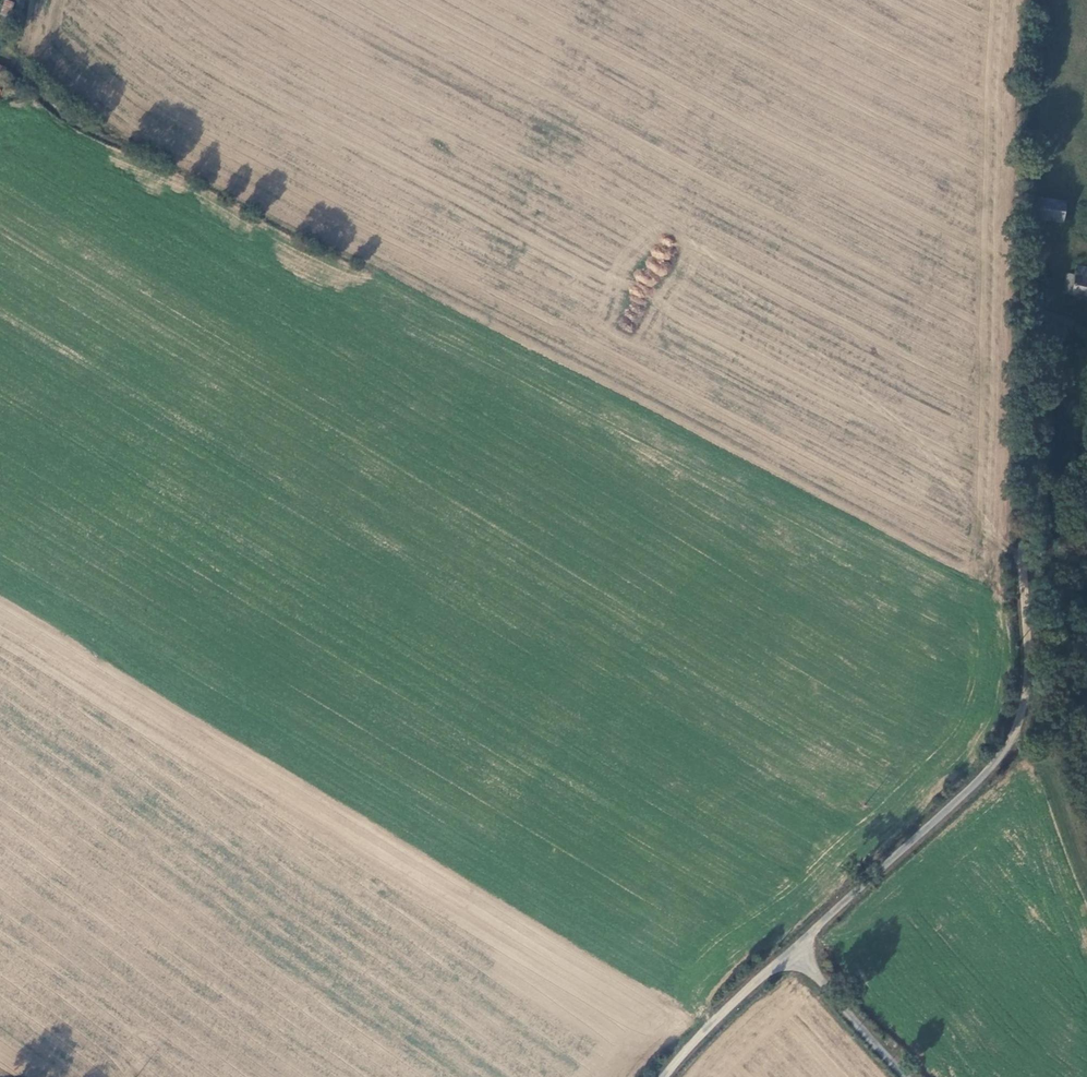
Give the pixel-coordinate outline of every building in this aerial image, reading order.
[(14,3),(6,0),(1,14),(9,17),(14,3)] [(1033,218),(1062,222),(1065,202),(1036,198),(1033,218)] [(1066,274),(1062,291),(1086,297),(1086,269),(1076,266),(1074,276),(1066,274)] [(1073,322),(1048,314),(1044,323),(1070,331),(1073,322)]
